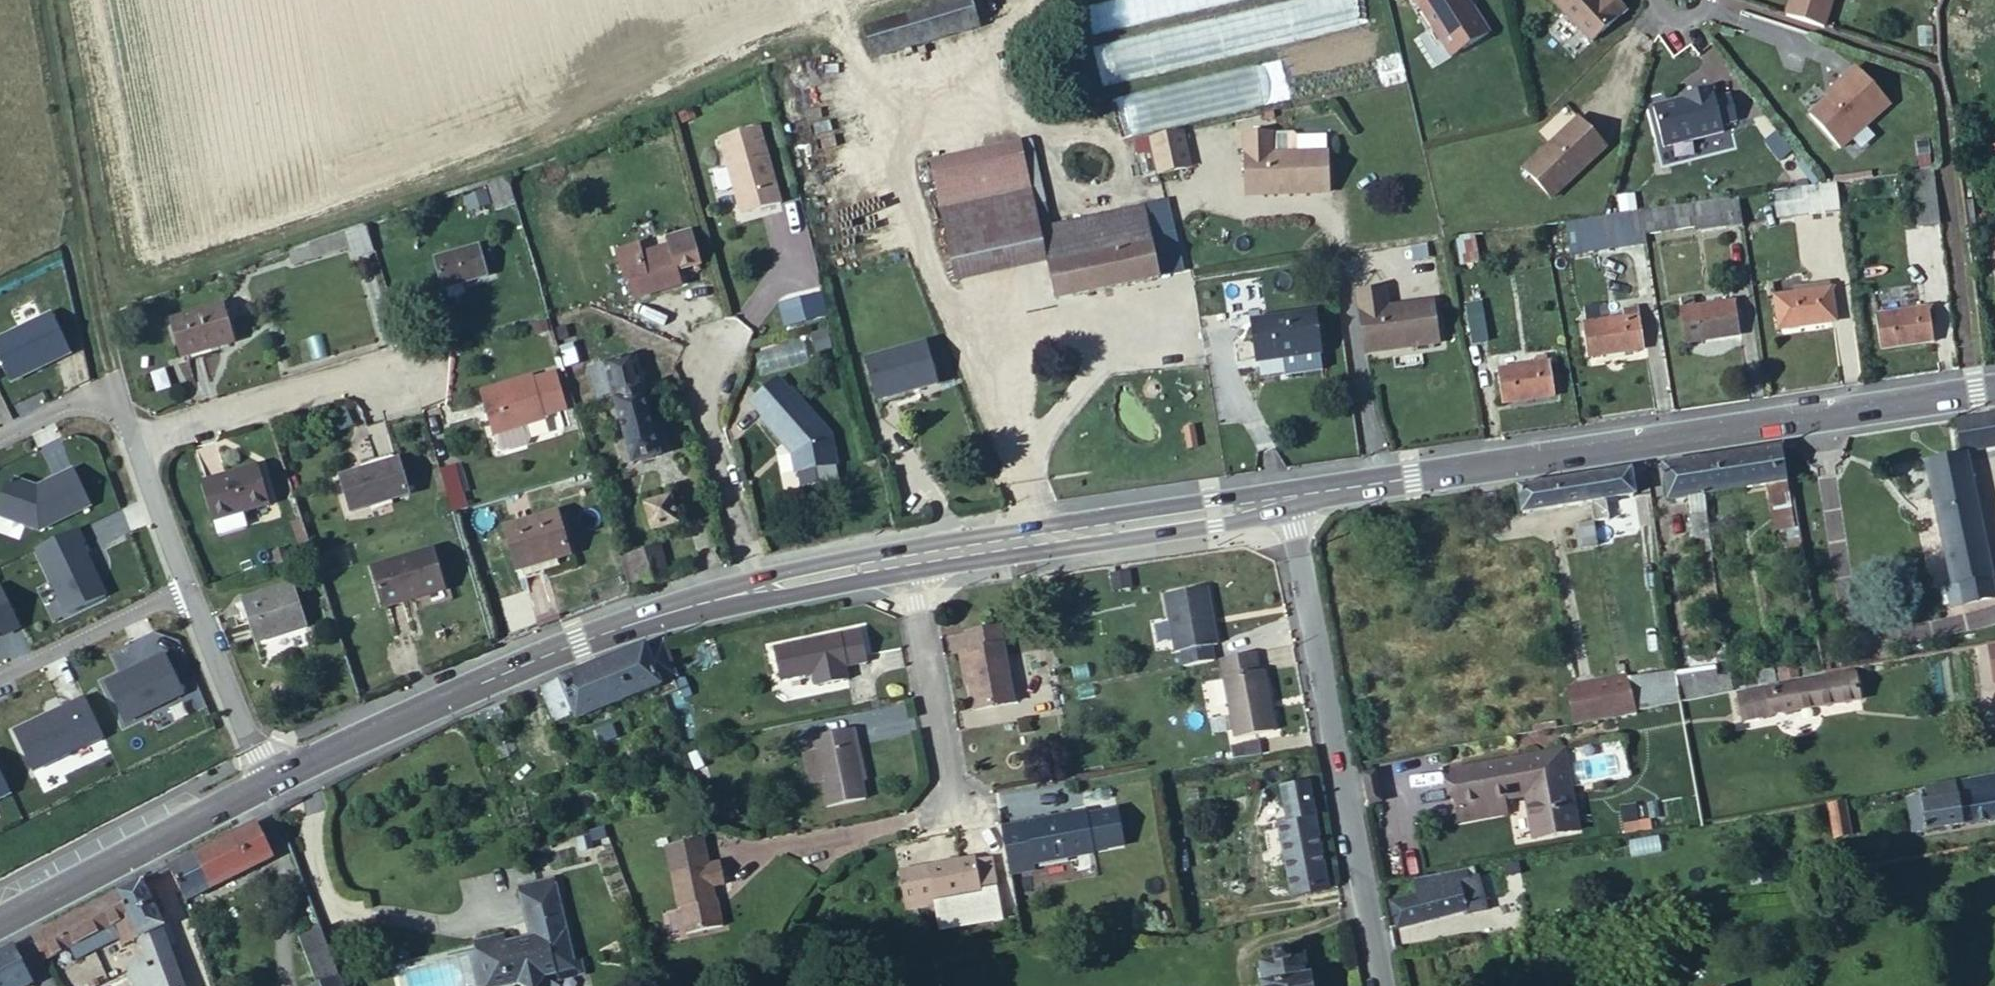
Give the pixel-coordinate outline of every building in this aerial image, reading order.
[(970,0),(952,0),(864,27),(874,56),(978,24),(970,0)] [(1485,36),(1464,0),(1411,0),(1447,61),(1485,36)] [(1621,20),(1606,0),(1596,6),(1592,0),(1550,0),(1584,48),(1621,20)] [(1787,17),(1823,28),(1833,0),(1793,0),(1787,17)] [(1845,83),(1825,101),(1806,117),(1836,151),(1888,105),(1855,69),(1843,80),(1845,83)] [(1123,100),(1131,133),(1209,113),(1201,79),(1123,100)] [(1822,98),(1825,101),(1845,83),(1843,80),(1822,98)] [(1666,142),(1727,129),(1718,84),(1688,91),(1689,95),(1657,101),(1666,142)] [(1544,198),(1597,145),(1570,117),(1516,169),(1544,198)] [(780,203),(759,126),(720,136),(741,213),(780,203)] [(1155,173),(1189,168),(1183,131),(1149,136),(1155,173)] [(1243,195),(1325,192),(1325,151),(1269,153),(1268,132),(1241,133),(1243,195)] [(931,160),(943,210),(1033,190),(1021,140),(931,160)] [(1941,227),(1934,167),(1912,170),(1920,230),(1941,227)] [(1836,181),(1805,186),(1807,198),(1808,212),(1840,208),(1836,181)] [(1807,198),(1805,186),(1775,190),(1776,202),(1807,198)] [(1049,260),(1041,228),(1035,203),(1033,190),(943,210),(960,280),(1049,260)] [(1744,230),(1739,196),(1646,209),(1649,239),(1703,231),(1703,236),(1744,230)] [(1808,212),(1807,198),(1776,202),(1777,216),(1808,212)] [(1041,228),(1052,225),(1047,200),(1035,203),(1041,228)] [(1141,220),(1138,206),(1078,219),(1081,233),(1141,220)] [(1646,209),(1641,210),(1645,236),(1646,239),(1649,239),(1646,209)] [(1641,210),(1586,218),(1591,244),(1645,236),(1641,210)] [(1164,215),(1141,220),(1145,237),(1168,233),(1164,215)] [(1591,244),(1586,218),(1566,221),(1569,237),(1580,236),(1582,245),(1591,244)] [(1081,233),(1078,219),(1052,225),(1041,228),(1049,260),(1058,298),(1154,278),(1149,254),(1145,237),(1141,220),(1081,233)] [(667,237),(670,246),(677,267),(698,261),(688,231),(667,237)] [(1168,233),(1145,237),(1149,254),(1171,249),(1168,233)] [(1477,262),(1472,234),(1456,237),(1461,265),(1477,262)] [(677,267),(670,246),(642,255),(638,243),(619,248),(631,292),(680,277),(677,267)] [(443,287),(486,274),(476,246),(434,259),(443,287)] [(1171,249),(1149,254),(1154,278),(1176,273),(1171,249)] [(1366,352),(1440,343),(1434,300),(1388,306),(1385,287),(1358,291),(1366,352)] [(1780,327),(1835,319),(1831,287),(1776,295),(1780,327)] [(777,299),(784,327),(827,317),(820,289),(777,299)] [(1680,300),(1681,308),(1689,307),(1688,298),(1680,300)] [(1465,302),(1470,343),(1487,341),(1482,300),(1465,302)] [(1689,307),(1681,308),(1686,342),(1738,334),(1734,302),(1689,307)] [(1881,348),(1934,340),(1929,308),(1876,315),(1881,348)] [(183,361),(234,344),(221,309),(171,324),(183,361)] [(1258,362),(1322,353),(1318,312),(1254,321),(1258,362)] [(1590,355),(1642,348),(1637,316),(1585,323),(1590,355)] [(866,398),(936,382),(926,340),(856,356),(866,398)] [(616,401),(642,394),(631,356),(591,368),(600,397),(614,392),(616,401)] [(1503,402),(1554,395),(1550,362),(1499,369),(1503,402)] [(554,373),(533,379),(543,414),(564,408),(554,373)] [(543,414),(533,379),(532,375),(480,390),(492,433),(544,418),(543,414)] [(797,470),(836,461),(829,431),(795,390),(792,391),(780,376),(752,399),(764,415),(763,416),(792,452),(797,470)] [(660,453),(642,394),(616,401),(623,425),(634,462),(637,461),(660,453)] [(1957,419),(1963,449),(1994,444),(1994,412),(1957,419)] [(634,462),(623,425),(612,429),(614,436),(602,440),(608,462),(617,467),(634,462)] [(1781,447),(1698,459),(1704,494),(1767,485),(1771,508),(1791,505),(1781,447)] [(1991,577),(1966,455),(1927,463),(1953,585),(1958,584),(1991,577)] [(0,485),(0,506),(37,519),(88,494),(71,458),(34,475),(12,467),(5,470),(0,485)] [(351,512),(409,493),(399,458),(340,477),(351,512)] [(1698,459),(1663,464),(1669,499),(1684,496),(1695,495),(1704,494),(1698,459)] [(202,484),(213,519),(241,510),(242,514),(269,506),(256,466),(202,484)] [(1586,477),(1519,487),(1524,512),(1590,502),(1586,477)] [(455,509),(468,505),(461,480),(448,484),(455,509)] [(1699,524),(1689,526),(1696,565),(1714,562),(1704,494),(1695,495),(1699,524)] [(653,530),(678,521),(670,495),(644,503),(653,530)] [(1695,495),(1684,496),(1689,526),(1699,524),(1695,495)] [(1791,505),(1771,508),(1775,530),(1795,528),(1791,505)] [(241,510),(213,519),(218,536),(247,527),(242,514),(241,510)] [(514,570),(568,554),(557,514),(502,530),(514,570)] [(82,532),(75,517),(34,537),(65,602),(103,584),(79,533),(82,532)] [(304,552),(311,550),(301,519),(294,521),(304,552)] [(1580,547),(1598,545),(1594,521),(1576,525),(1580,547)] [(658,541),(629,550),(639,583),(639,584),(668,575),(658,541)] [(442,588),(432,550),(370,567),(382,608),(405,602),(403,598),(442,588)] [(629,550),(619,553),(631,587),(639,583),(629,550)] [(1991,577),(1958,584),(1963,605),(1994,598),(1991,577)] [(18,616),(0,579),(0,621),(1,624),(18,616)] [(1218,636),(1207,583),(1165,593),(1175,646),(1182,644),(1184,659),(1213,653),(1210,637),(1218,636)] [(1958,584),(1953,585),(1947,587),(1951,607),(1963,605),(1958,584)] [(257,646),(306,628),(293,587),(243,605),(257,646)] [(965,651),(971,686),(976,710),(1015,702),(1001,626),(965,634),(968,650),(965,651)] [(871,660),(864,630),(774,649),(780,680),(825,670),(828,683),(847,679),(845,666),(871,660)] [(678,676),(664,640),(647,647),(662,685),(659,686),(663,696),(679,689),(674,677),(678,676)] [(560,679),(573,714),(576,719),(659,686),(662,685),(647,647),(646,644),(560,679)] [(966,687),(971,686),(965,651),(959,652),(966,687)] [(1260,668),(1257,652),(1223,658),(1236,735),(1275,728),(1265,668),(1260,668)] [(1758,673),(1760,686),(1800,679),(1799,673),(1775,676),(1774,671),(1758,673)] [(1626,679),(1635,710),(1672,703),(1670,687),(1668,672),(1626,679)] [(1744,719),(1860,699),(1856,675),(1740,695),(1744,719)] [(560,679),(540,687),(554,721),(573,714),(560,679)] [(1625,712),(1625,714),(1636,712),(1635,710),(1626,679),(1572,688),(1577,720),(1625,712)] [(1677,686),(1680,701),(1715,694),(1713,681),(1677,686)] [(1670,687),(1672,703),(1680,701),(1677,686),(1670,687)] [(821,748),(827,779),(832,802),(869,796),(857,728),(819,735),(821,748)] [(815,782),(827,779),(821,748),(809,750),(815,782)] [(1566,749),(1544,753),(1551,790),(1573,786),(1566,749)] [(1455,768),(1462,806),(1505,798),(1528,794),(1551,790),(1544,753),(1455,768)] [(1992,775),(1954,782),(1962,826),(1994,820),(1994,790),(1992,775)] [(1292,892),(1327,885),(1309,782),(1282,787),(1287,819),(1279,821),(1292,892)] [(1954,782),(1926,787),(1927,801),(1922,802),(1923,807),(1926,826),(1927,831),(1962,826),(1954,782)] [(1580,830),(1573,786),(1551,790),(1528,794),(1535,838),(1580,830)] [(1505,798),(1462,806),(1465,821),(1507,813),(1505,798)] [(1923,807),(1922,802),(1922,799),(1908,801),(1909,809),(1923,807)] [(1837,845),(1853,843),(1847,803),(1831,806),(1837,845)] [(1530,841),(1523,807),(1509,810),(1516,843),(1530,841)] [(1909,809),(1913,829),(1926,826),(1923,807),(1909,809)] [(1003,826),(1012,874),(1036,870),(1036,865),(1098,855),(1091,813),(1003,826)] [(196,855),(212,887),(272,857),(255,825),(196,855)] [(708,862),(703,838),(667,846),(679,907),(683,905),(689,931),(724,924),(716,884),(726,882),(721,860),(708,862)] [(170,867),(186,899),(212,887),(196,855),(170,867)] [(901,870),(906,901),(981,887),(981,885),(995,883),(993,856),(977,859),(977,857),(901,870)] [(1480,866),(1410,878),(1414,896),(1390,903),(1396,926),(1491,902),(1480,866)] [(539,896),(559,891),(555,877),(536,881),(539,896)] [(120,893),(140,936),(162,926),(164,925),(143,881),(120,893)] [(559,891),(539,896),(536,881),(519,885),(530,937),(508,942),(506,934),(474,941),(476,949),(475,949),(483,985),(499,985),(519,981),(526,985),(539,985),(546,974),(556,972),(576,968),(574,960),(559,891)] [(933,901),(939,933),(1003,921),(997,886),(957,893),(958,897),(933,901)] [(120,893),(34,935),(44,958),(69,946),(76,959),(120,937),(123,943),(140,936),(120,893)] [(140,936),(149,963),(157,985),(182,985),(162,926),(140,936)] [(321,928),(301,936),(319,985),(323,985),(340,980),(321,928)] [(0,953),(0,985),(21,985),(32,980),(14,946),(0,953)] [(1309,977),(1307,977),(1303,955),(1288,958),(1286,946),(1271,949),(1273,961),(1262,963),(1266,984),(1262,985),(1311,985),(1309,977)] [(576,968),(556,972),(558,979),(585,973),(582,958),(574,960),(576,968)] [(149,963),(128,970),(134,985),(157,985),(149,963)]
